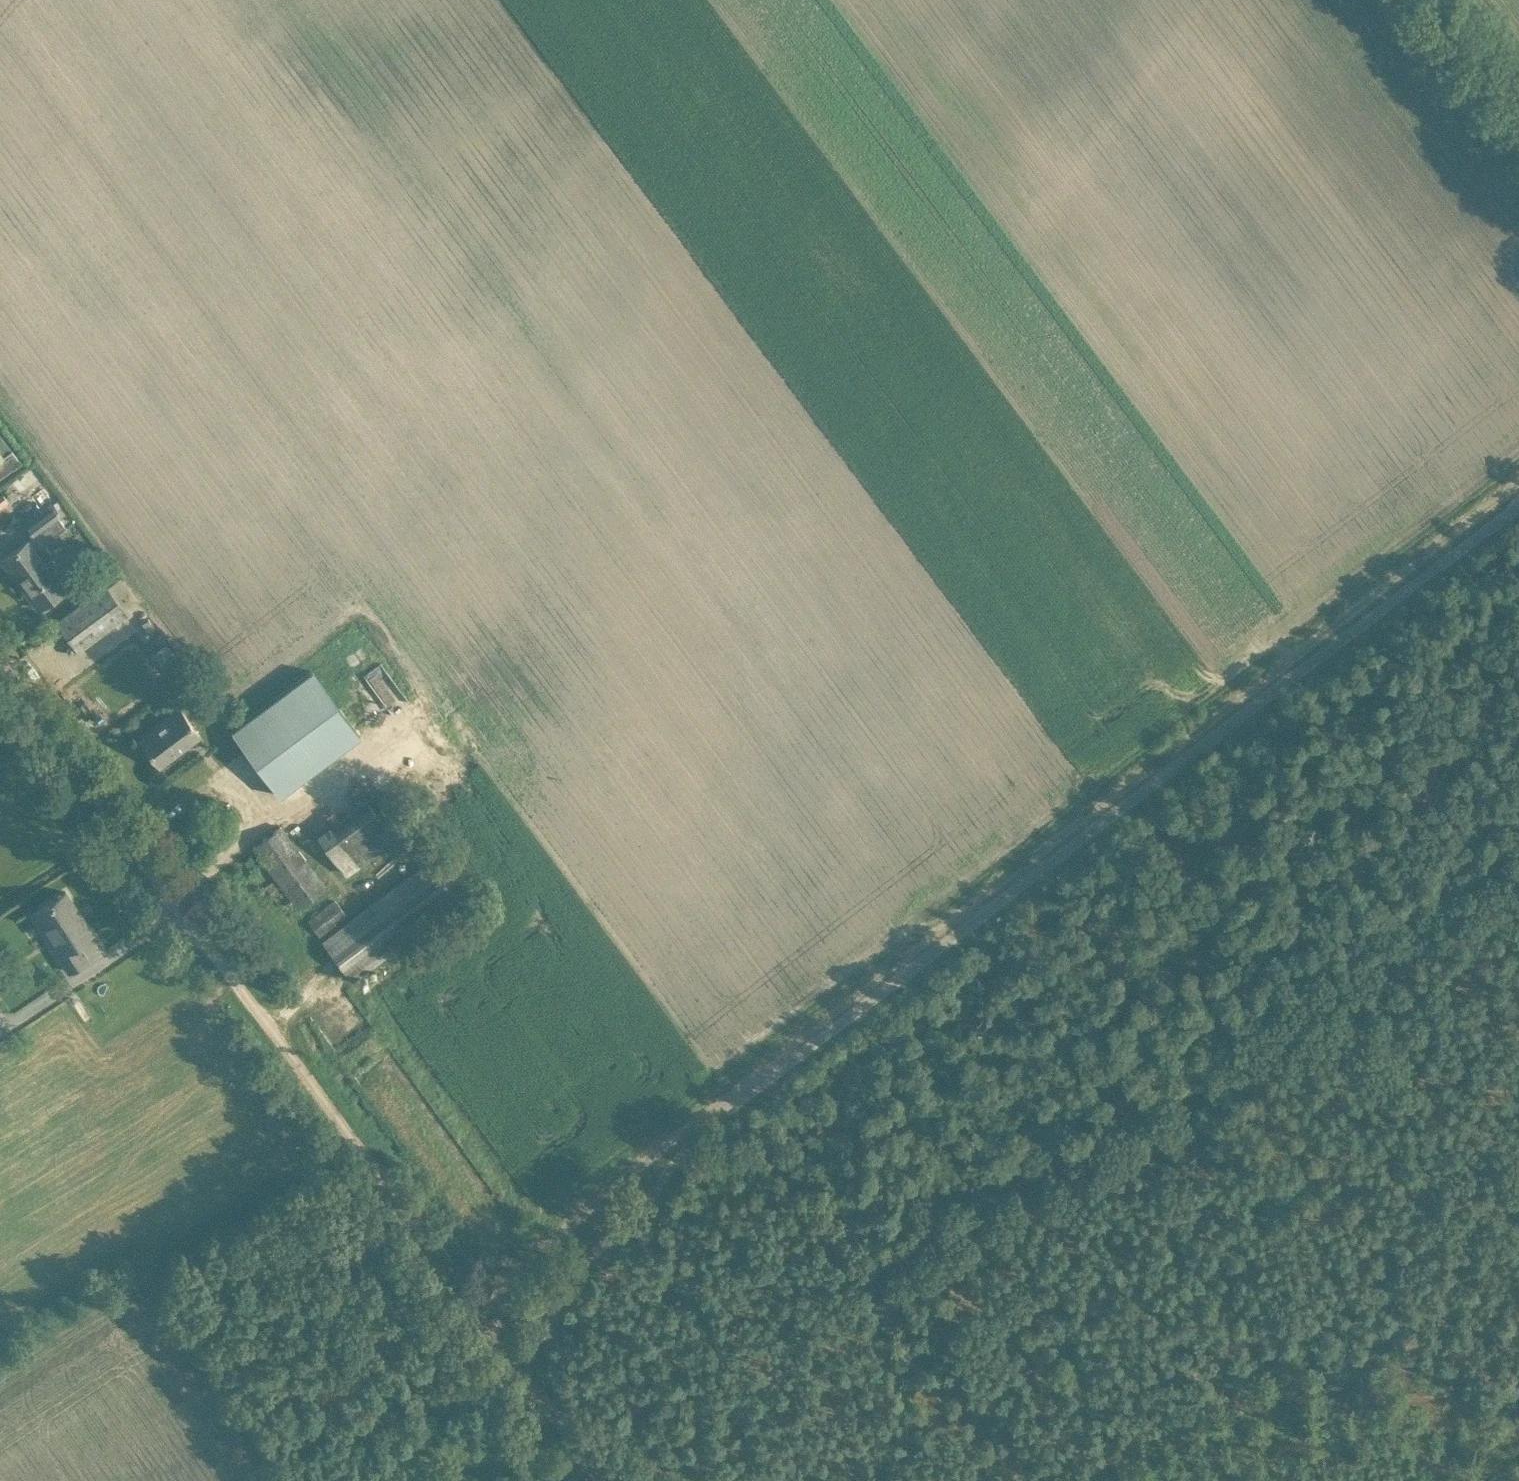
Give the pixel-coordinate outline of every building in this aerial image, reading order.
[(0,450),(0,474),(21,459),(12,447),(2,454),(0,450)] [(39,474),(33,466),(0,491),(0,504),(39,474)] [(23,523),(33,536),(61,514),(52,501),(23,523)] [(19,547),(2,558),(14,573),(18,579),(38,607),(64,588),(53,574),(44,562),(51,557),(51,552),(46,546),(42,546),(34,535),(28,540),(19,547)] [(57,621),(79,650),(140,603),(120,576),(106,586),(105,585),(57,621)] [(165,642),(150,653),(161,669),(176,658),(165,642)] [(232,730),(279,794),(359,734),(312,670),(232,730)] [(139,737),(160,764),(199,734),(179,707),(139,737)] [(371,795),(319,831),(348,872),(400,836),(371,795)] [(253,846),(299,907),(326,887),(280,826),(253,846)] [(323,940),(352,978),(469,891),(441,853),(323,940)] [(31,913),(68,970),(87,958),(76,942),(92,932),(65,891),(31,913)] [(308,920),(319,934),(346,914),(335,900),(308,920)]
